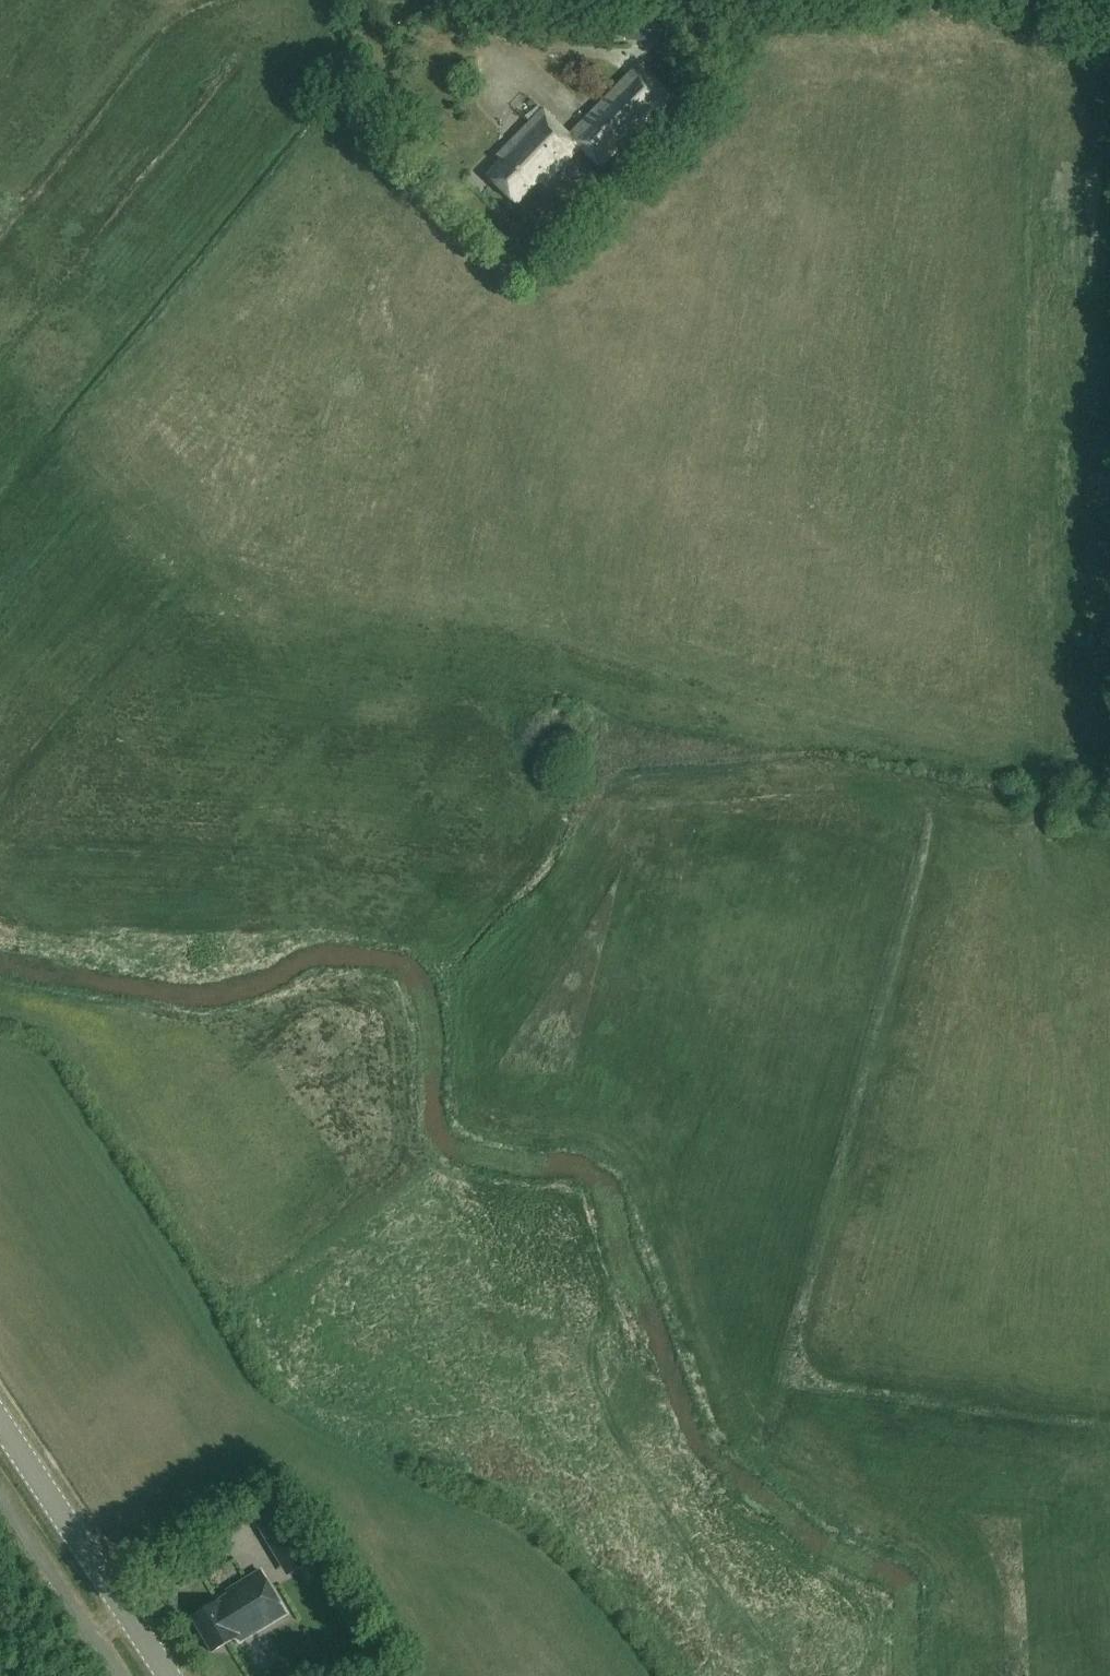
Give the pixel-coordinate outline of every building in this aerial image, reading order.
[(625,13),(626,43),(685,42),(685,12),(625,13)] [(601,168),(671,96),(640,66),(571,137),(601,168)] [(544,187),(581,148),(544,111),(499,158),(502,162),(487,178),(517,207),(540,183),(544,187)] [(308,1545),(284,1560),(291,1573),(292,1573),(316,1558),(308,1545)] [(218,1602),(192,1617),(213,1652),(239,1637),(241,1641),(285,1614),(260,1572),(215,1599),(218,1602)]
